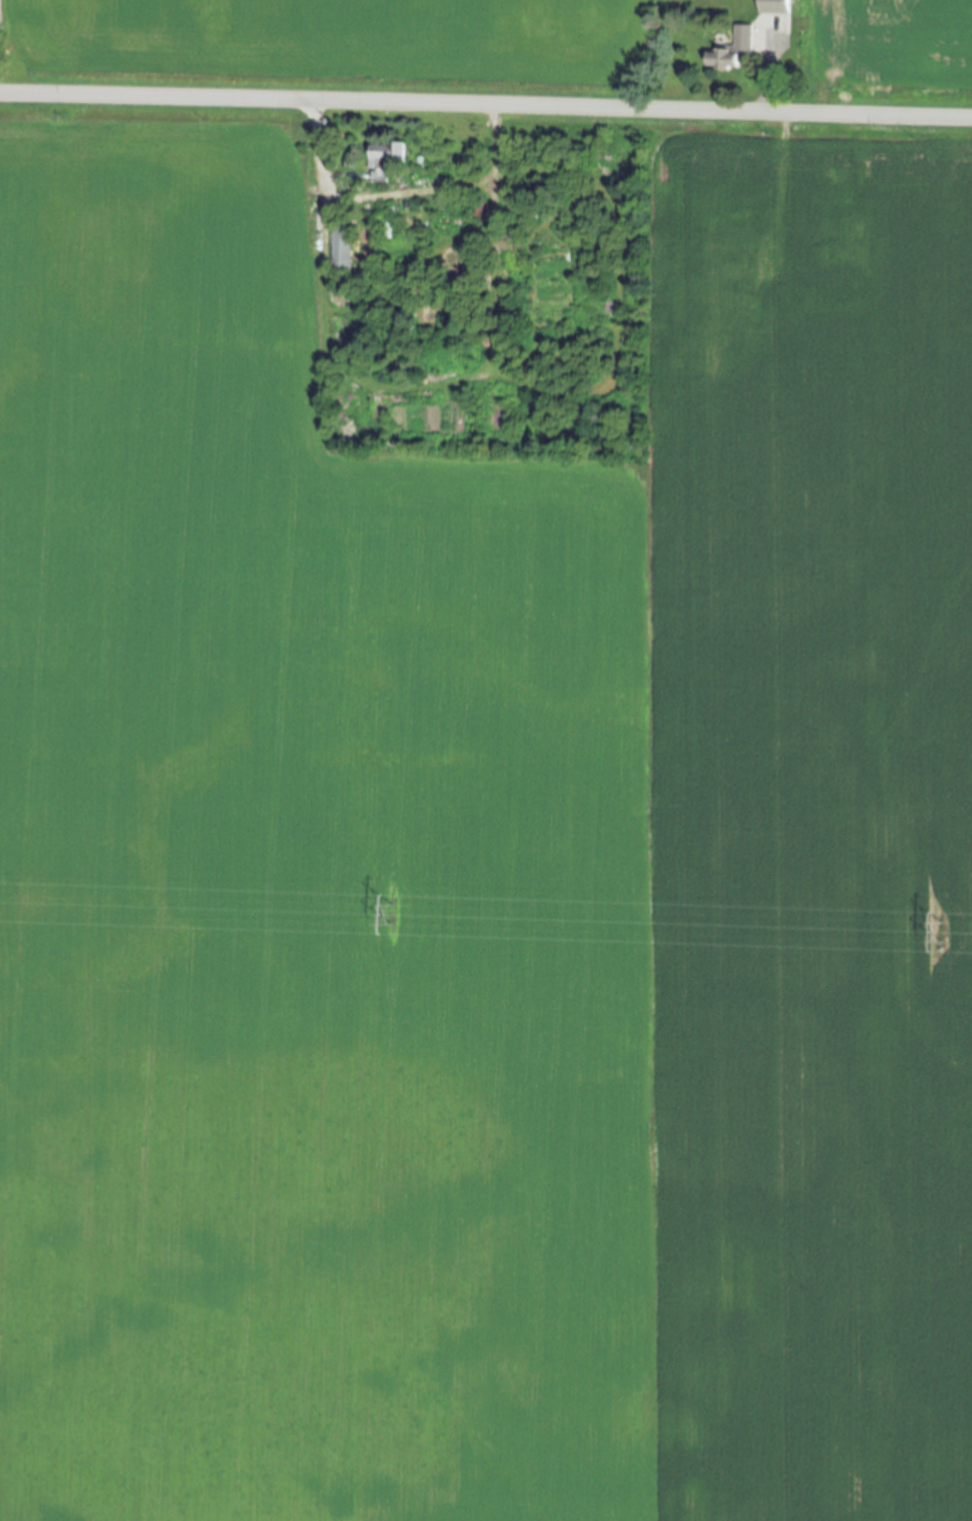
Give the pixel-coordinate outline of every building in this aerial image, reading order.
[(759,31),(777,31),(777,15),(797,15),(797,0),(759,0),(759,31)] [(796,39),(773,39),(773,23),(796,23),(796,39)] [(732,26),(751,26),(751,58),(745,58),(745,71),(703,71),(703,51),(732,51),(732,26)] [(367,170),(367,144),(391,144),(391,162),(377,162),(377,170),(367,170)] [(355,229),(336,229),(335,271),(354,271),(355,229)]
